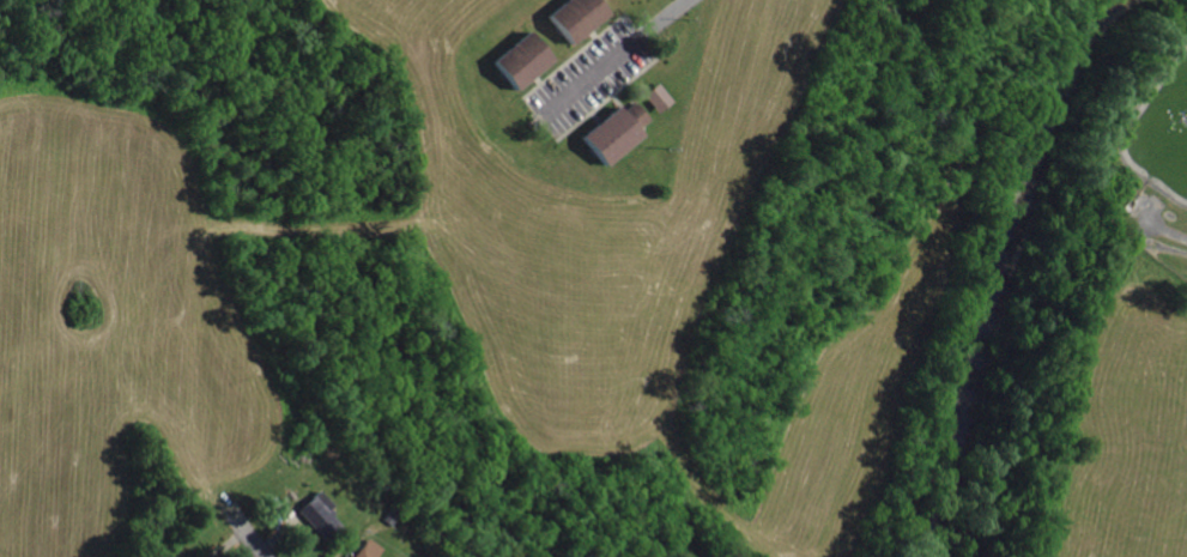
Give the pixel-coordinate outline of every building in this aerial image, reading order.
[(565,44),(607,10),(599,0),(557,0),(540,14),(565,44)] [(506,89),(551,56),(529,26),(484,58),(506,89)] [(671,99),(658,80),(641,91),(655,111),(671,99)] [(574,134),(595,163),(652,121),(635,98),(620,110),(615,103),(574,134)] [(295,508),(328,541),(343,526),(327,509),(332,504),(316,487),(295,508)] [(374,555),(380,546),(363,535),(349,556),(377,556),(374,555)]
